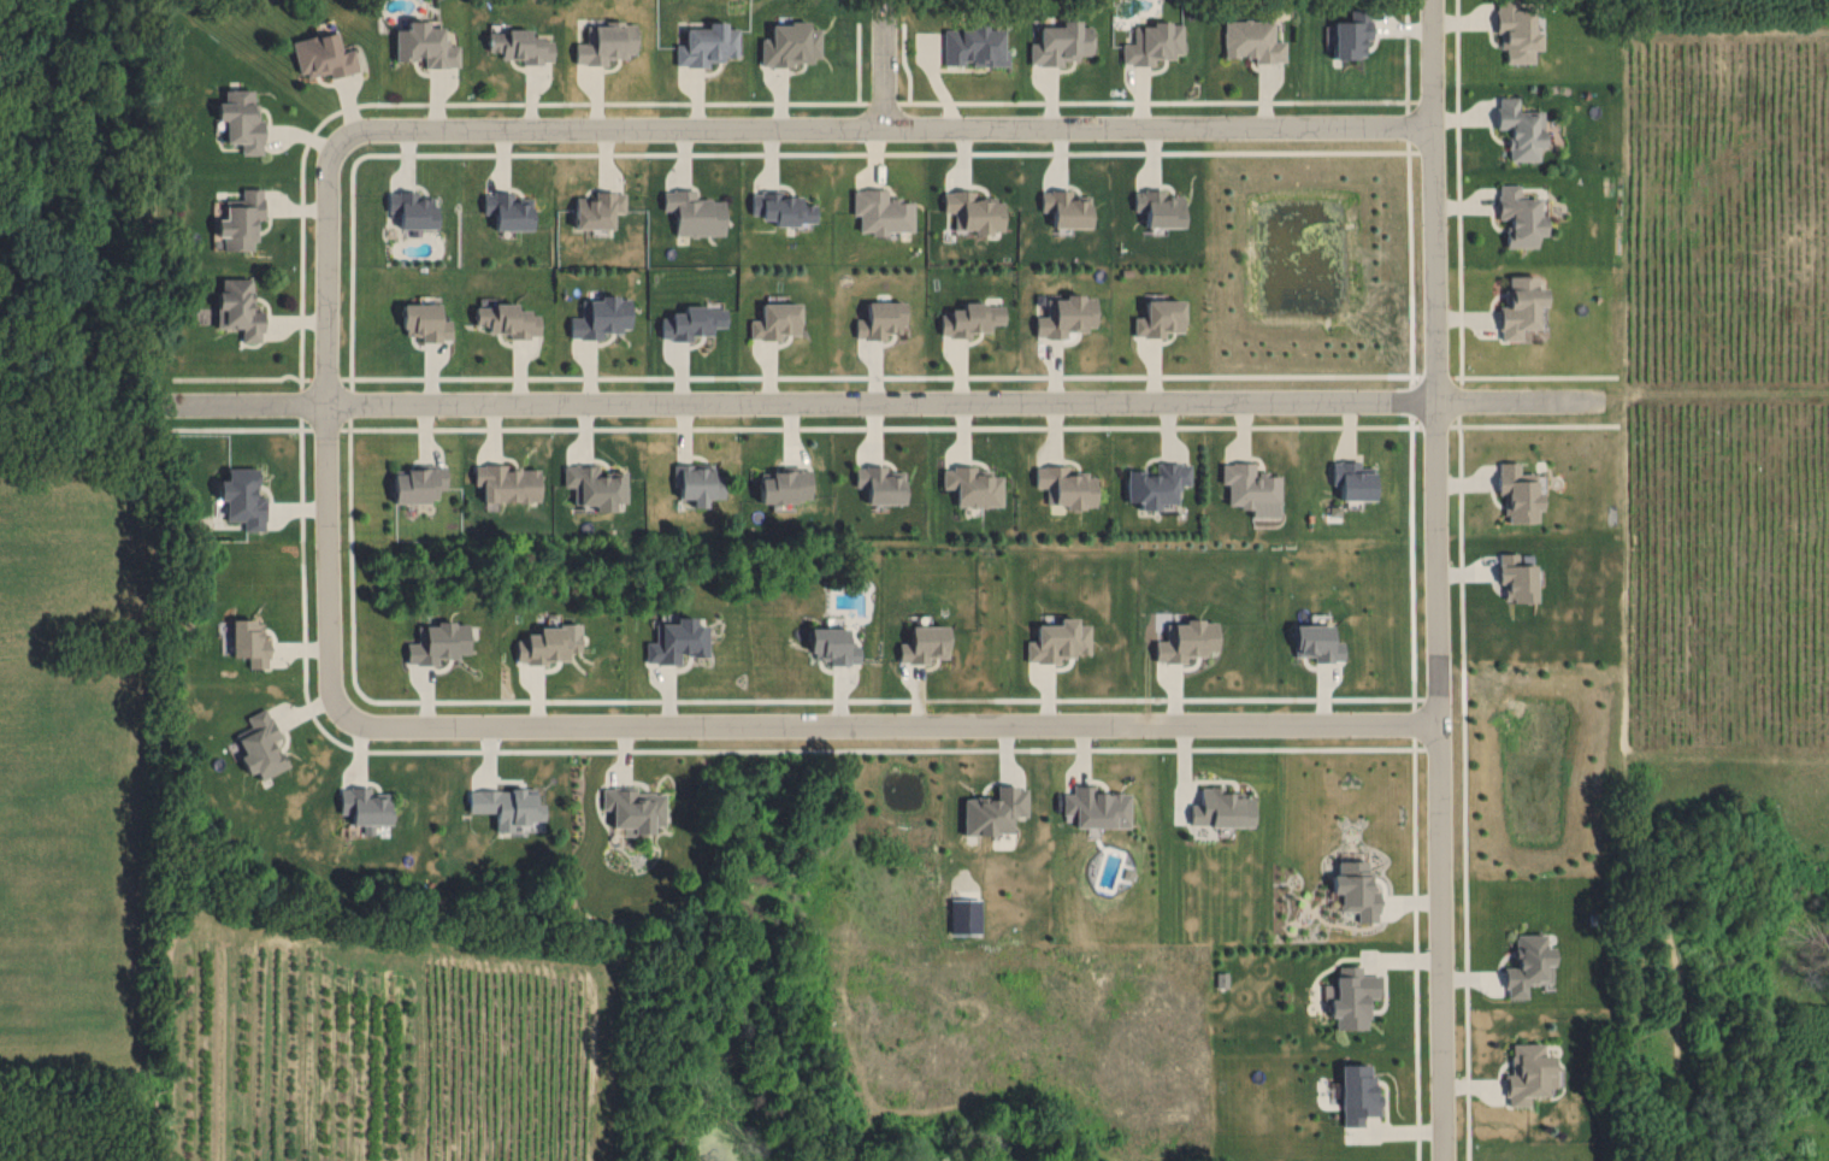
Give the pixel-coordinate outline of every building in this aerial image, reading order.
[(1499,6),(1499,36),(1508,36),(1508,48),(1501,48),(1501,54),(1509,54),(1509,69),(1539,69),(1539,55),(1544,55),(1544,36),(1534,36),(1534,13),(1518,13),(1518,5),(1499,6)] [(1333,57),(1365,57),(1365,39),(1370,39),(1370,10),(1354,10),(1354,20),(1334,20),(1333,57)] [(770,21),(770,40),(761,40),(760,65),(792,65),(792,59),(819,60),(820,27),(808,27),(808,22),(770,21)] [(636,29),(623,29),(623,24),(610,24),(610,30),(592,29),(592,49),(576,48),(576,67),(608,67),(608,61),(627,61),(627,57),(636,57),(636,29)] [(738,33),(727,33),(726,24),(706,25),(706,33),(684,33),(684,48),(675,49),(675,67),(686,67),(686,70),(708,70),(708,64),(724,64),(724,59),(739,59),(738,33)] [(407,25),(430,25),(430,31),(444,31),(444,45),(452,45),(452,52),(461,52),(461,69),(449,69),(449,72),(425,72),(425,60),(420,60),(420,65),(401,65),(401,34),(407,34),(407,25)] [(1003,36),(987,35),(987,25),(974,25),(974,36),(945,36),(945,67),(962,67),(962,61),(991,61),(991,71),(1011,71),(1011,54),(1003,54),(1003,36)] [(1093,31),(1081,31),(1081,25),(1062,25),(1062,31),(1037,31),(1037,47),(1031,47),(1031,67),(1042,67),(1042,71),(1062,71),(1062,64),(1079,64),(1079,59),(1093,59),(1093,31)] [(1141,31),(1154,31),(1154,25),(1172,26),(1172,29),(1184,29),(1182,55),(1175,55),(1175,63),(1156,63),(1156,71),(1133,71),(1133,67),(1122,67),(1123,48),(1141,48),(1141,31)] [(1287,47),(1276,47),(1276,25),(1227,25),(1227,61),(1256,60),(1256,67),(1275,67),(1275,64),(1287,64),(1287,47)] [(291,45),(301,78),(307,76),(308,82),(332,75),(334,81),(360,75),(353,52),(346,53),(341,31),(291,45)] [(554,45),(544,45),(544,39),(533,39),(533,33),(507,33),(507,36),(488,36),(488,55),(503,55),(503,61),(525,61),(525,67),(543,67),(543,63),(554,63),(554,45)] [(224,93),(254,93),(254,106),(260,106),(260,125),(265,125),(265,146),(262,146),(262,157),(243,155),(243,146),(224,145),(224,124),(216,124),(216,105),(223,105),(224,93)] [(1501,104),(1520,104),(1521,118),(1545,117),(1546,153),(1541,153),(1541,166),(1511,167),(1511,136),(1498,136),(1498,113),(1503,113),(1501,104)] [(859,232),(913,231),(912,200),(886,201),(886,188),(852,188),(852,214),(859,214),(859,232)] [(399,227),(437,227),(437,196),(418,196),(418,189),(398,190),(399,227)] [(725,234),(725,198),(696,199),(696,189),(664,189),(664,209),(676,209),(677,234),(725,234)] [(1003,230),(1002,197),(974,198),(974,189),(943,190),(943,212),(954,212),(954,231),(1003,230)] [(1052,226),(1090,227),(1090,195),(1071,195),(1071,190),(1041,189),(1041,210),(1053,211),(1052,226)] [(1133,189),(1134,211),(1145,210),(1145,226),(1183,226),(1182,194),(1164,195),(1164,189),(1133,189)] [(615,228),(615,211),(627,211),(627,191),(596,190),(596,197),(577,196),(576,227),(615,228)] [(815,223),(815,203),(802,203),(802,196),(782,196),(782,191),(762,190),(761,218),(774,218),(774,223),(815,223)] [(1503,191),(1503,223),(1514,223),(1514,241),(1506,241),(1506,252),(1539,252),(1539,241),(1548,241),(1548,220),(1538,220),(1538,206),(1521,206),(1521,191),(1503,191)] [(497,229),(534,229),(533,197),(515,198),(515,192),(496,192),(497,229)] [(242,193),(261,193),(262,224),(255,224),(256,255),(224,257),(223,242),(216,242),(216,222),(224,222),(223,204),(242,204),(242,193)] [(1509,282),(1538,282),(1539,295),(1547,295),(1547,308),(1536,308),(1536,334),(1524,334),(1524,344),(1500,344),(1500,313),(1509,313),(1509,282)] [(222,284),(252,284),(252,296),(255,296),(255,308),(250,308),(250,316),(265,317),(265,337),(260,337),(260,347),(241,347),(241,334),(216,332),(216,294),(222,295),(222,284)] [(1036,315),(1036,337),(1068,337),(1068,329),(1096,329),(1096,294),(1065,294),(1065,297),(1047,298),(1047,315),(1036,315)] [(572,338),(604,337),(604,330),(632,329),(632,295),(603,296),(603,299),(583,299),(584,316),(572,316),(572,338)] [(1134,316),(1133,336),(1164,337),(1164,331),(1183,331),(1183,299),(1145,299),(1145,316),(1134,316)] [(904,300),(867,301),(868,317),(856,317),(856,339),(886,338),(886,332),(905,332),(904,300)] [(800,333),(801,302),(763,301),(762,319),(751,318),(751,339),(782,339),(782,333),(800,333)] [(405,302),(404,334),(422,334),(422,339),(452,340),(452,319),(440,319),(441,303),(405,302)] [(1005,322),(1005,302),(963,302),(964,310),(941,310),(941,335),(972,335),(971,331),(991,330),(991,322),(1005,322)] [(477,304),(477,324),(491,323),(491,332),(520,331),(520,336),(541,336),(541,311),(519,311),(519,303),(477,304)] [(727,326),(727,306),(685,306),(685,311),(673,311),(673,317),(663,317),(663,339),(694,339),(694,334),(713,334),(713,326),(727,326)] [(1332,461),(1332,483),(1340,483),(1340,499),(1374,499),(1374,465),(1359,466),(1359,460),(1332,461)] [(1128,501),(1141,502),(1141,508),(1159,508),(1159,502),(1178,502),(1178,483),(1190,484),(1190,461),(1155,461),(1155,469),(1128,469),(1128,501)] [(1541,521),(1540,490),(1537,490),(1537,472),(1520,472),(1520,461),(1498,461),(1498,493),(1506,493),(1506,522),(1541,521)] [(395,471),(396,502),(438,501),(437,488),(448,487),(447,463),(416,464),(417,470),(395,471)] [(484,501),(541,500),(541,467),(508,468),(508,463),(475,464),(476,485),(484,484),(484,501)] [(576,503),(598,504),(598,510),(616,510),(616,501),(629,501),(629,473),(600,473),(600,464),(566,464),(566,486),(576,486),(576,503)] [(1096,507),(1097,472),(1068,472),(1068,465),(1036,465),(1036,486),(1048,486),(1048,503),(1066,503),(1066,507),(1096,507)] [(245,530),(266,530),(267,496),(259,495),(259,467),(228,466),(228,479),(220,479),(220,499),(227,499),(226,520),(245,520),(245,530)] [(868,502),(905,502),(905,470),(887,470),(887,466),(856,466),(857,486),(868,486),(868,502)] [(1003,475),(992,475),(992,468),(977,469),(977,466),(943,466),(943,488),(957,488),(957,506),(1004,505),(1003,475)] [(680,468),(680,505),(694,505),(694,512),(708,512),(708,497),(716,497),(716,473),(708,473),(708,468),(680,468)] [(813,501),(812,468),(763,469),(763,502),(813,501)] [(1536,601),(1536,564),(1519,563),(1520,552),(1500,552),(1499,579),(1506,579),(1506,601),(1536,601)] [(1294,624),(1294,654),(1314,654),(1313,661),(1343,661),(1343,641),(1331,641),(1331,624),(1321,624),(1321,615),(1311,615),(1311,624),(1294,624)] [(680,662),(680,651),(693,651),(693,656),(709,656),(709,624),(697,624),(697,616),(676,616),(676,622),(657,622),(657,641),(647,641),(646,662),(680,662)] [(1089,653),(1089,623),(1076,623),(1076,617),(1059,617),(1059,623),(1036,623),(1036,639),(1026,639),(1026,661),(1059,661),(1059,656),(1074,656),(1074,653),(1089,653)] [(229,656),(247,656),(246,667),(267,668),(268,638),(261,637),(262,619),(231,619),(229,656)] [(1216,620),(1165,620),(1165,639),(1154,640),(1154,662),(1187,661),(1187,656),(1207,656),(1207,650),(1217,649),(1216,620)] [(468,623),(417,622),(416,642),(405,642),(405,663),(436,664),(437,655),(467,656),(468,623)] [(948,625),(911,625),(910,642),(899,642),(899,662),(929,662),(929,656),(947,657),(948,625)] [(848,627),(811,627),(812,656),(830,656),(830,664),(860,663),(859,644),(848,644),(848,627)] [(258,779),(284,767),(272,740),(279,737),(265,706),(244,715),(249,726),(233,733),(242,752),(237,755),(246,773),(254,769),(258,779)] [(1130,826),(1130,792),(1096,792),(1096,785),(1073,785),(1073,792),(1063,792),(1063,814),(1075,814),(1075,826),(1130,826)] [(1191,825),(1252,825),(1252,797),(1241,797),(1241,791),(1223,791),(1223,785),(1200,786),(1200,804),(1190,804),(1191,825)] [(338,813),(350,813),(350,825),(369,824),(369,823),(389,823),(388,792),(368,792),(368,786),(338,787),(338,813)] [(664,825),(664,792),(635,792),(635,786),(602,787),(602,809),(612,808),(612,827),(622,827),(622,834),(653,833),(653,825),(664,825)] [(964,798),(965,834),(1013,833),(1013,815),(1028,815),(1027,786),(997,786),(997,798),(964,798)] [(467,812),(496,812),(495,831),(516,831),(516,821),(541,821),(541,803),(534,803),(534,789),(467,788),(467,812)] [(1371,860),(1339,860),(1339,873),(1333,873),(1333,892),(1341,892),(1341,910),(1358,910),(1358,921),(1380,922),(1380,889),(1371,889),(1371,860)] [(983,932),(982,898),(952,899),(952,933),(983,932)] [(1544,934),(1515,933),(1515,966),(1504,966),(1504,997),(1525,997),(1526,982),(1550,982),(1551,946),(1544,946),(1544,934)] [(1379,974),(1362,974),(1362,965),(1351,965),(1351,975),(1337,975),(1337,998),(1331,998),(1331,1016),(1337,1016),(1337,1028),(1370,1028),(1370,997),(1379,997),(1379,974)] [(1542,1043),(1511,1042),(1510,1073),(1505,1073),(1505,1105),(1528,1105),(1528,1095),(1544,1095),(1544,1086),(1552,1086),(1552,1054),(1542,1054),(1542,1043)] [(1373,1063),(1342,1064),(1343,1125),(1364,1125),(1364,1115),(1381,1115),(1381,1092),(1374,1092),(1373,1063)]
